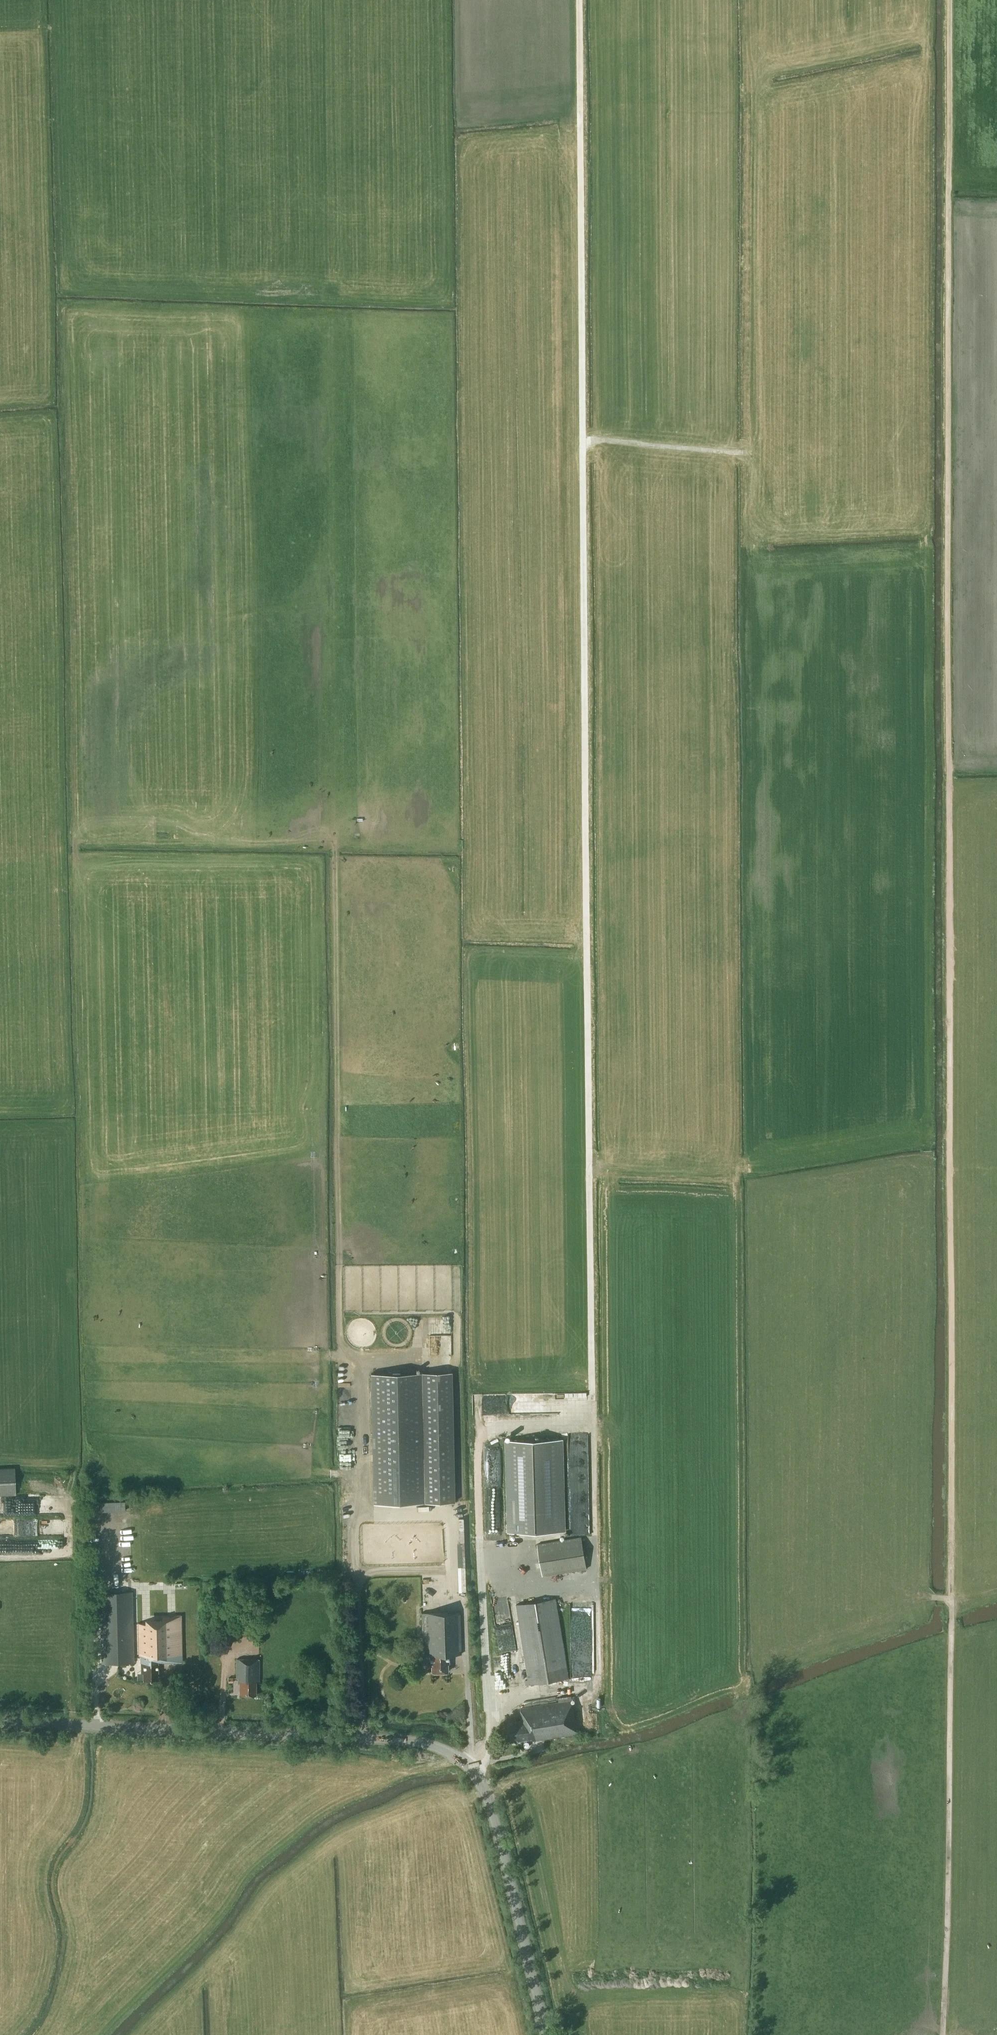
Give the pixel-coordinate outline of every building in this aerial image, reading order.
[(372,1374),(374,1504),(455,1503),(452,1372),(372,1374)] [(566,1530),(564,1438),(505,1440),(508,1532),(566,1530)] [(15,1468),(0,1468),(0,1495),(16,1494),(15,1468)] [(125,1500),(94,1501),(94,1511),(125,1510),(125,1500)] [(587,1569),(582,1536),(538,1543),(543,1576),(587,1569)] [(134,1662),(133,1591),(100,1592),(102,1663),(134,1662)] [(569,1677),(556,1597),(516,1604),(528,1679),(525,1680),(526,1684),(569,1677)] [(449,1655),(462,1655),(461,1612),(422,1613),(423,1648),(427,1648),(427,1655),(430,1655),(430,1666),(432,1666),(432,1672),(448,1672),(448,1664),(449,1664),(449,1655)] [(143,1673),(143,1680),(158,1679),(158,1662),(183,1662),(182,1624),(182,1614),(162,1615),(162,1618),(145,1619),(145,1622),(137,1623),(138,1657),(141,1657),(141,1673),(143,1673)] [(239,1631),(231,1631),(231,1639),(230,1640),(239,1640),(239,1631)] [(228,1649),(228,1638),(208,1638),(208,1649),(228,1649)] [(259,1681),(260,1660),(237,1659),(236,1678),(238,1678),(238,1681),(240,1681),(239,1694),(256,1694),(257,1680),(259,1681)] [(532,1741),(577,1735),(572,1695),(558,1697),(559,1702),(521,1707),(523,1720),(517,1721),(516,1718),(506,1720),(507,1725),(505,1725),(507,1740),(519,1738),(520,1741),(532,1739),(532,1741)]
